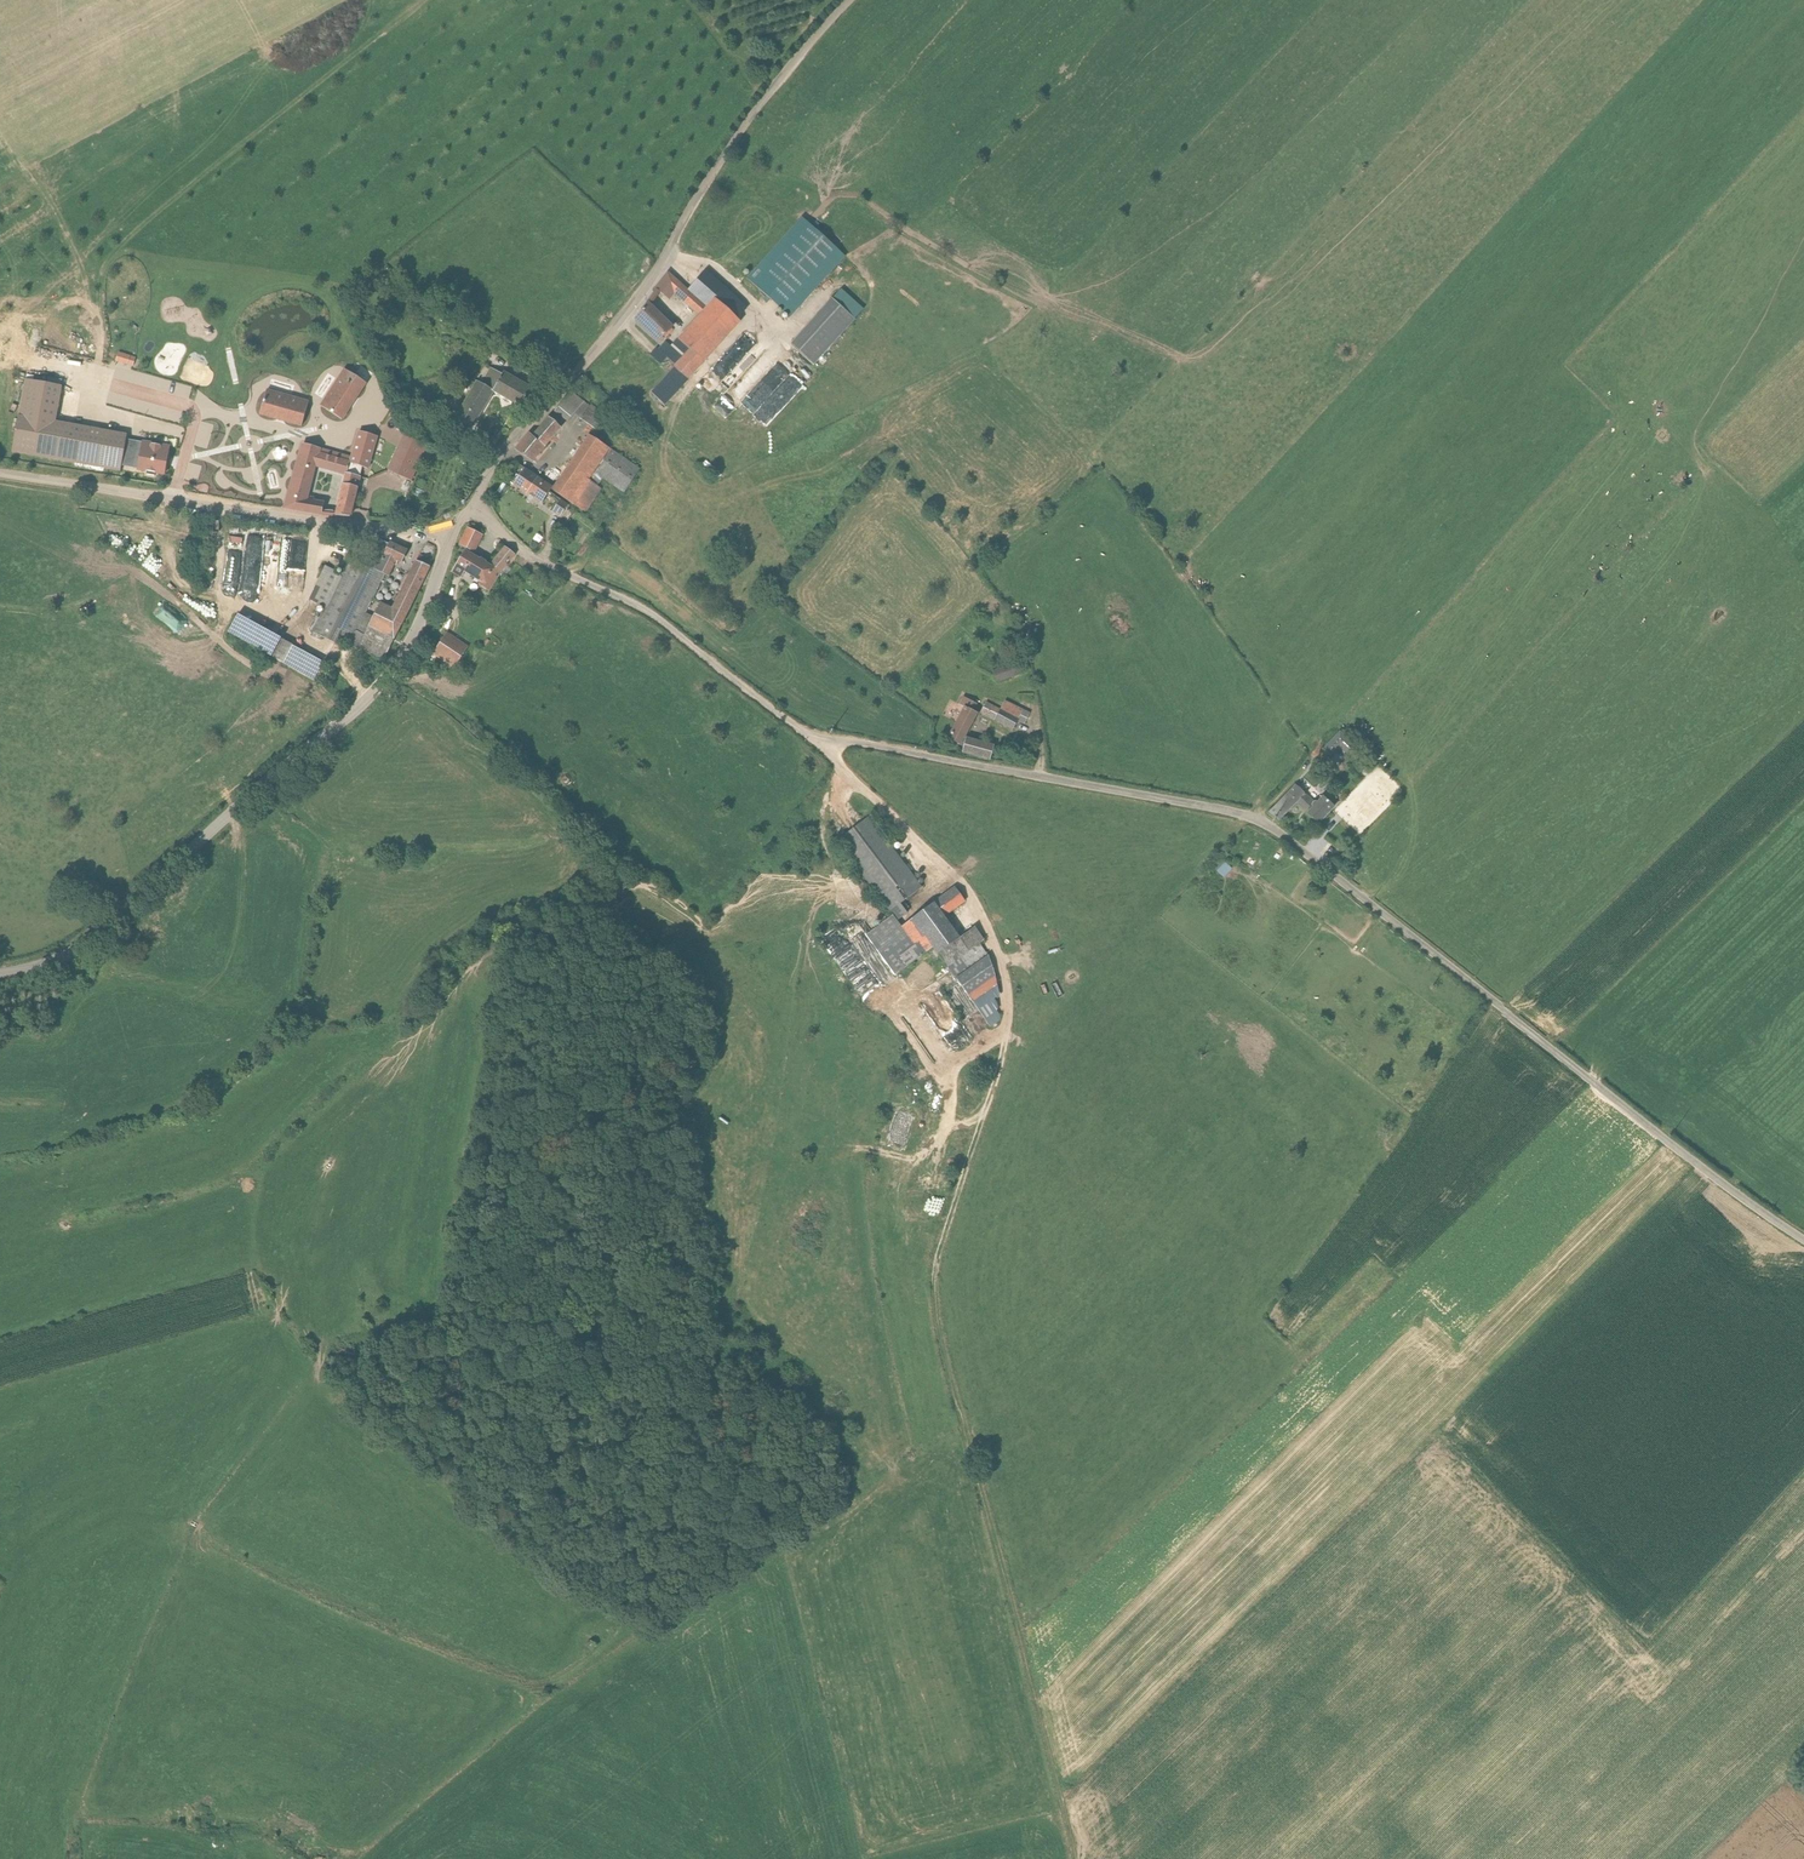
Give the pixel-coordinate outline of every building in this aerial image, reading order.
[(801,218),(746,279),(766,296),(762,300),(766,304),(770,300),(790,318),(845,257),(801,218)] [(656,290),(660,293),(669,301),(674,294),(698,316),(670,347),(664,342),(658,350),(656,348),(650,354),(661,365),(667,358),(676,365),(650,393),(664,406),(740,323),(737,319),(745,310),(744,309),(745,307),(705,270),(688,289),(667,272),(654,288),(656,290)] [(831,299),(789,345),(813,366),(855,320),(854,320),(863,310),(841,289),(832,299),(831,299)] [(660,293),(656,290),(650,299),(654,301),(660,293)] [(636,318),(636,319),(636,320),(644,327),(659,342),(674,326),(648,304),(636,318)] [(724,379),(716,387),(724,395),(753,364),(745,356),(758,343),(748,333),(713,368),(724,379)] [(128,365),(131,356),(119,352),(116,361),(128,365)] [(765,425),(804,386),(779,361),(749,391),(745,387),(751,381),(750,380),(762,368),(757,362),(716,403),(729,416),(746,398),(757,409),(753,413),(765,425)] [(365,383),(345,369),(321,406),(342,419),(365,383)] [(531,389),(504,373),(493,390),(478,381),(457,417),(472,426),(493,391),(520,407),(531,389)] [(62,387),(25,380),(12,453),(121,472),(127,435),(55,423),(62,387)] [(302,426),(308,402),(266,391),(260,414),(302,426)] [(570,392),(555,411),(568,422),(574,414),(594,429),(605,415),(591,405),(589,408),(570,392)] [(529,434),(515,450),(533,463),(561,429),(549,418),(533,437),(529,434)] [(345,474),(337,512),(336,516),(350,517),(362,467),(368,468),(377,436),(359,431),(352,457),(303,444),(285,508),(320,515),(324,501),(307,497),(315,465),(345,474)] [(389,469),(411,479),(427,445),(404,435),(389,469)] [(574,460),(552,491),(566,501),(569,503),(585,514),(601,489),(599,487),(598,487),(602,479),(603,480),(624,494),(639,469),(606,447),(589,436),(573,459),(574,460)] [(164,475),(166,465),(167,458),(169,448),(135,441),(133,452),(141,454),(138,469),(138,470),(147,472),(146,475),(155,477),(156,473),(164,475)] [(524,469),(513,485),(541,504),(552,488),(524,469)] [(503,483),(496,492),(503,496),(509,487),(503,483)] [(560,500),(552,512),(560,517),(568,505),(560,500)] [(467,528),(459,545),(474,552),(483,535),(467,528)] [(279,586),(303,589),(309,542),(279,538),(277,549),(281,550),(280,557),(290,558),(289,570),(281,569),(279,586)] [(367,566),(384,575),(388,577),(394,565),(393,565),(396,561),(400,563),(406,551),(390,544),(380,540),(367,566)] [(501,573),(506,566),(514,554),(505,547),(490,566),(485,563),(486,562),(480,558),(479,560),(465,551),(452,572),(461,578),(464,573),(479,582),(478,585),(489,592),(500,574),(501,573)] [(416,561),(429,567),(431,561),(419,556),(416,561)] [(340,575),(324,607),(311,631),(335,643),(337,639),(382,660),(381,661),(382,662),(383,661),(416,594),(429,567),(416,561),(392,608),(380,602),(373,616),(365,613),(384,575),(367,566),(349,557),(340,575)] [(324,607),(340,575),(337,574),(337,572),(325,566),(309,599),(324,607)] [(506,566),(501,573),(505,576),(511,569),(506,566)] [(176,608),(166,619),(182,633),(192,621),(176,608)] [(270,656),(281,638),(238,614),(227,632),(270,656)] [(446,633),(433,654),(454,668),(467,646),(446,633)] [(281,638),(270,656),(313,680),(319,669),(289,652),(292,645),(281,638)] [(289,652),(319,669),(323,662),(292,645),(289,652)] [(1018,645),(1012,647),(1014,656),(1021,654),(1018,645)] [(1017,663),(991,673),(996,685),(1021,675),(1017,663)] [(965,709),(947,740),(959,746),(963,748),(961,753),(989,761),(993,746),(965,738),(977,714),(973,713),(977,705),(962,698),(958,706),(965,709)] [(1000,709),(1026,721),(1029,714),(1004,702),(1000,709)] [(1026,721),(1000,709),(986,703),(979,715),(1012,731),(1017,722),(1023,726),(1026,721)] [(1338,732),(1322,749),(1331,757),(1338,749),(1347,757),(1355,749),(1338,732)] [(1368,760),(1360,767),(1366,773),(1373,765),(1368,760)] [(1295,787),(1267,815),(1276,823),(1294,805),(1316,826),(1332,808),(1330,806),(1336,800),(1327,792),(1316,804),(1315,803),(1313,803),(1295,787)] [(892,916),(902,909),(900,905),(921,889),(868,818),(836,842),(892,916)] [(1220,860),(1211,869),(1222,879),(1231,870),(1220,860)] [(902,909),(892,916),(865,936),(894,976),(931,949),(989,1028),(1000,1021),(996,999),(998,997),(994,977),(987,956),(978,944),(983,941),(973,928),(958,939),(945,922),(942,918),(956,908),(964,902),(954,888),(901,928),(896,922),(907,914),(902,909)] [(588,1633),(576,1645),(584,1653),(596,1641),(588,1633)]
